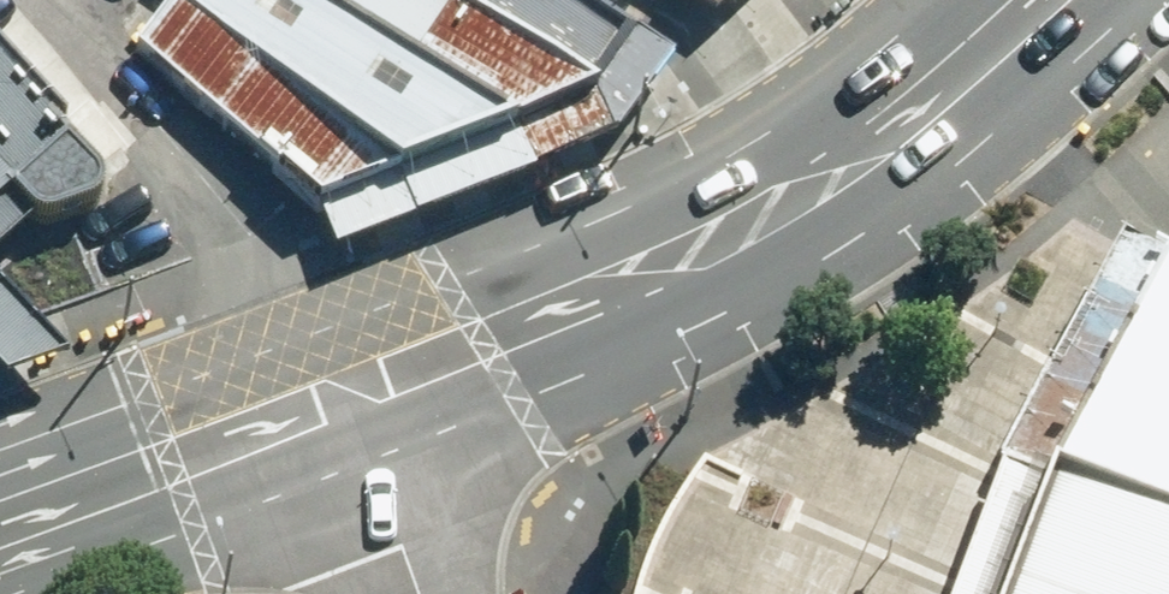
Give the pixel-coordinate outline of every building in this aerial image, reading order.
[(311,201),(687,52),(610,0),(358,0),(347,16),(324,0),(172,0),(137,46),(311,201)] [(752,0),(637,0),(709,49),(752,0)] [(16,235),(61,222),(86,215),(100,206),(102,187),(96,170),(62,137),(66,123),(0,51),(0,249),(16,235)] [(1033,499),(1168,548),(1168,295),(1131,274),(1033,499)] [(1033,499),(1001,593),(1168,593),(1168,548),(1033,499)]
